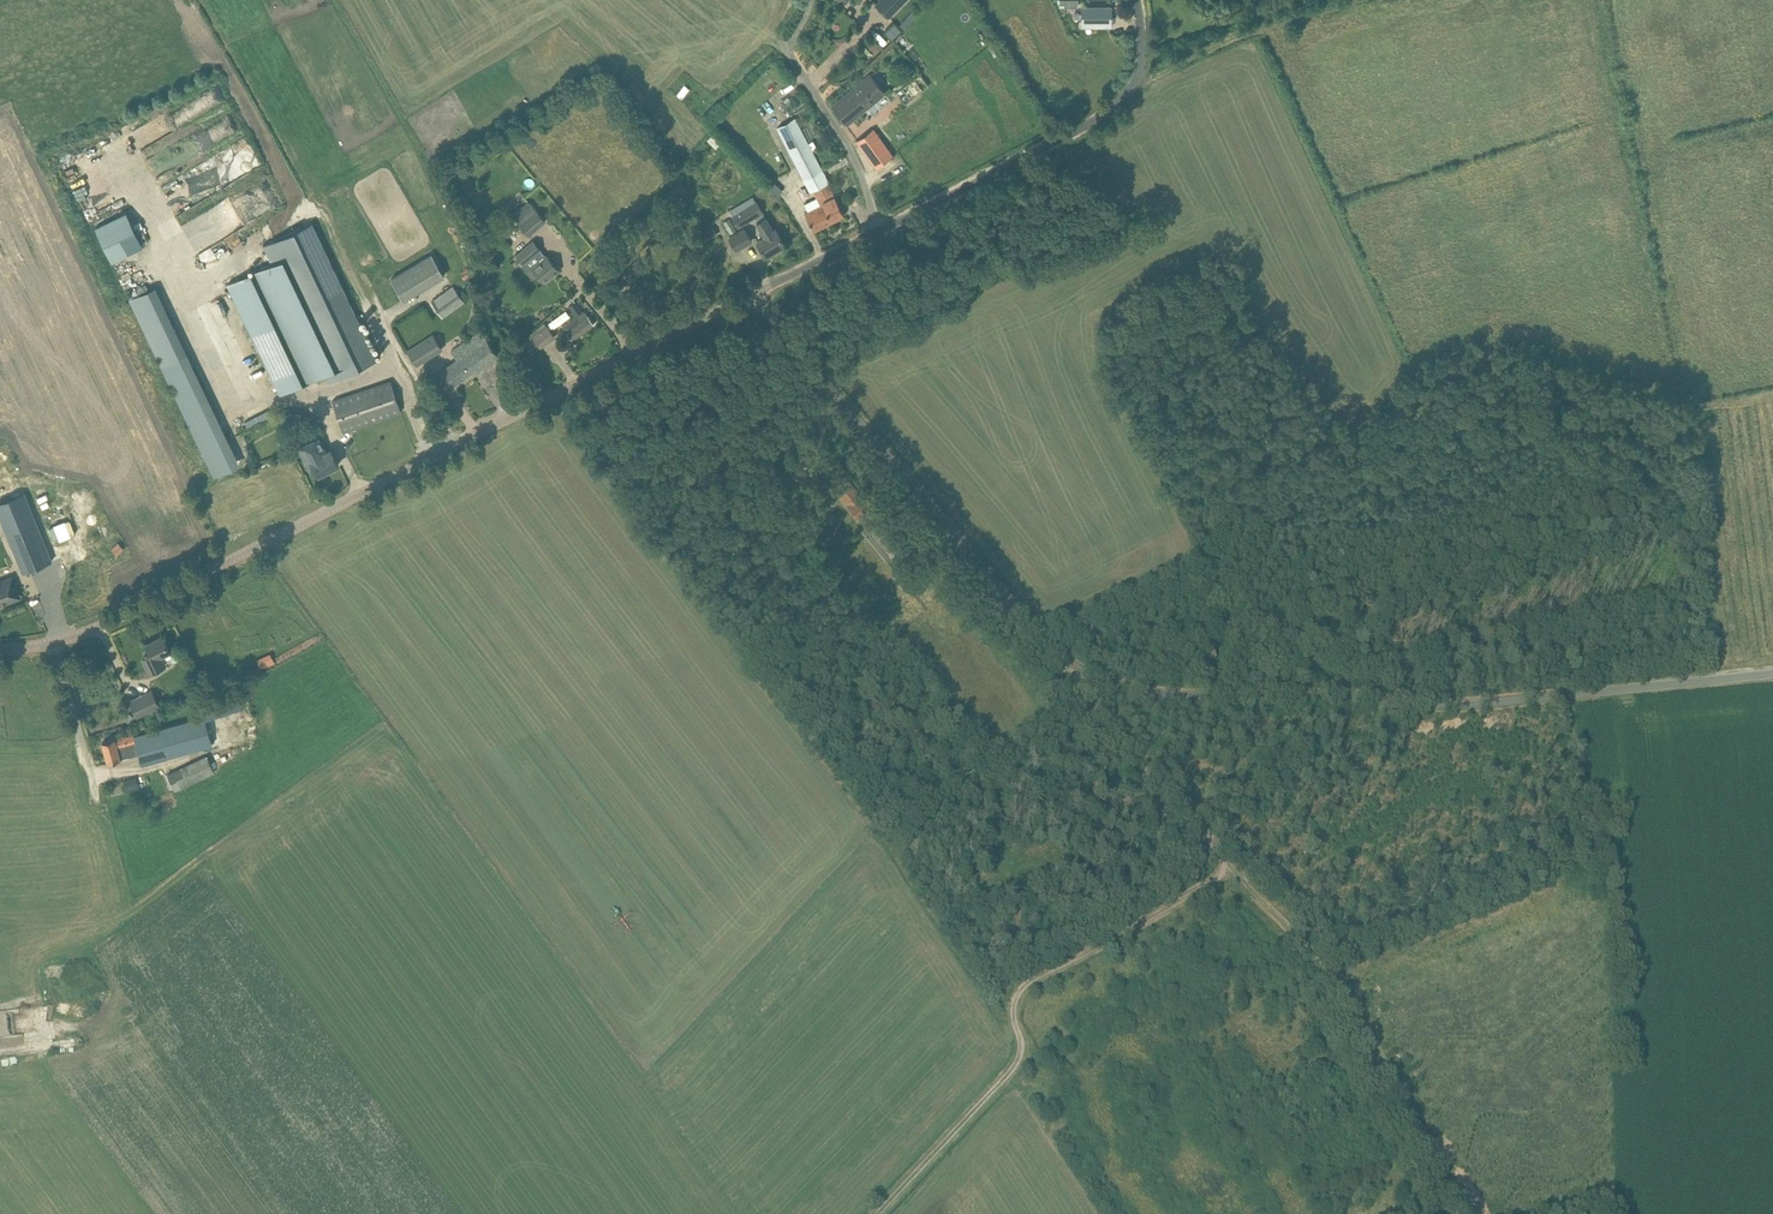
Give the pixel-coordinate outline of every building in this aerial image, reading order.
[(876,5),(888,17),(905,0),(880,0),(876,5)] [(1082,6),(1082,26),(1111,26),(1112,6),(1082,6)] [(903,26),(915,18),(912,13),(900,21),(903,26)] [(883,32),(891,40),(901,29),(893,21),(883,32)] [(920,73),(896,92),(907,106),(937,81),(931,71),(923,76),(920,73)] [(832,105),(847,125),(886,93),(870,74),(832,105)] [(645,112),(640,116),(644,121),(649,117),(645,112)] [(811,191),(813,190),(828,183),(794,118),(778,127),(811,191)] [(856,140),(861,147),(876,167),(893,156),(873,128),(856,140)] [(681,182),(669,190),(673,197),(686,189),(681,182)] [(813,190),(817,199),(822,197),(833,220),(844,215),(839,205),(842,203),(840,198),(837,200),(833,193),(828,183),(813,190)] [(217,193),(178,212),(197,249),(251,222),(246,211),(238,215),(242,224),(237,227),(232,217),(235,215),(232,209),(220,215),(215,203),(221,200),(217,193)] [(729,211),(732,216),(739,226),(753,218),(766,239),(758,244),(766,256),(785,244),(777,232),(774,234),(765,219),(751,197),(729,211)] [(822,197),(817,199),(820,205),(805,212),(814,230),(833,220),(822,197)] [(519,224),(529,236),(546,221),(529,202),(515,214),(522,222),(519,224)] [(91,226),(108,261),(140,246),(123,211),(91,226)] [(482,215),(476,219),(480,227),(486,224),(482,215)] [(324,372),(329,382),(378,358),(313,222),(264,245),(272,262),(230,283),(280,392),(324,372)] [(718,234),(713,226),(703,232),(707,240),(718,234)] [(729,237),(737,250),(752,241),(744,228),(729,237)] [(559,270),(533,240),(515,255),(522,263),(522,265),(532,278),(535,278),(538,275),(545,283),(559,270)] [(432,252),(399,274),(391,279),(403,299),(412,293),(444,273),(432,252)] [(430,301),(442,318),(464,302),(452,285),(430,301)] [(156,286),(129,299),(214,477),(241,464),(156,286)] [(576,315),(562,325),(573,339),(594,324),(584,310),(582,311),(575,302),(569,306),(576,315)] [(567,309),(549,320),(553,327),(571,316),(567,309)] [(532,335),(534,337),(541,347),(554,337),(546,325),(532,335)] [(442,370),(446,376),(453,385),(498,354),(481,330),(451,350),(457,359),(442,370)] [(433,334),(407,350),(416,365),(442,349),(433,334)] [(390,380),(332,399),(343,431),(401,412),(390,380)] [(246,426),(266,416),(263,410),(243,420),(246,426)] [(331,449),(326,451),(319,436),(297,447),(310,472),(316,469),(318,475),(338,464),(331,449)] [(841,470),(832,478),(829,480),(860,520),(876,507),(863,490),(859,493),(841,470)] [(0,502),(0,517),(10,542),(13,548),(25,544),(29,555),(18,559),(23,573),(52,561),(24,493),(0,502)] [(0,580),(0,605),(20,596),(11,575),(0,580)] [(143,658),(149,672),(166,664),(161,656),(170,651),(163,636),(146,644),(151,654),(143,658)] [(1213,649),(1202,653),(1205,662),(1216,657),(1213,649)] [(275,662),(270,653),(256,660),(261,669),(275,662)] [(130,701),(137,716),(153,709),(145,694),(130,701)] [(139,754),(142,766),(167,759),(167,757),(178,754),(178,752),(198,747),(197,741),(210,737),(204,716),(134,735),(133,734),(102,742),(108,763),(139,754)] [(240,743),(221,753),(228,765),(246,755),(240,743)] [(169,776),(165,778),(170,789),(173,788),(175,791),(186,786),(215,772),(214,772),(226,766),(219,750),(207,756),(206,756),(168,774),(169,776)]
